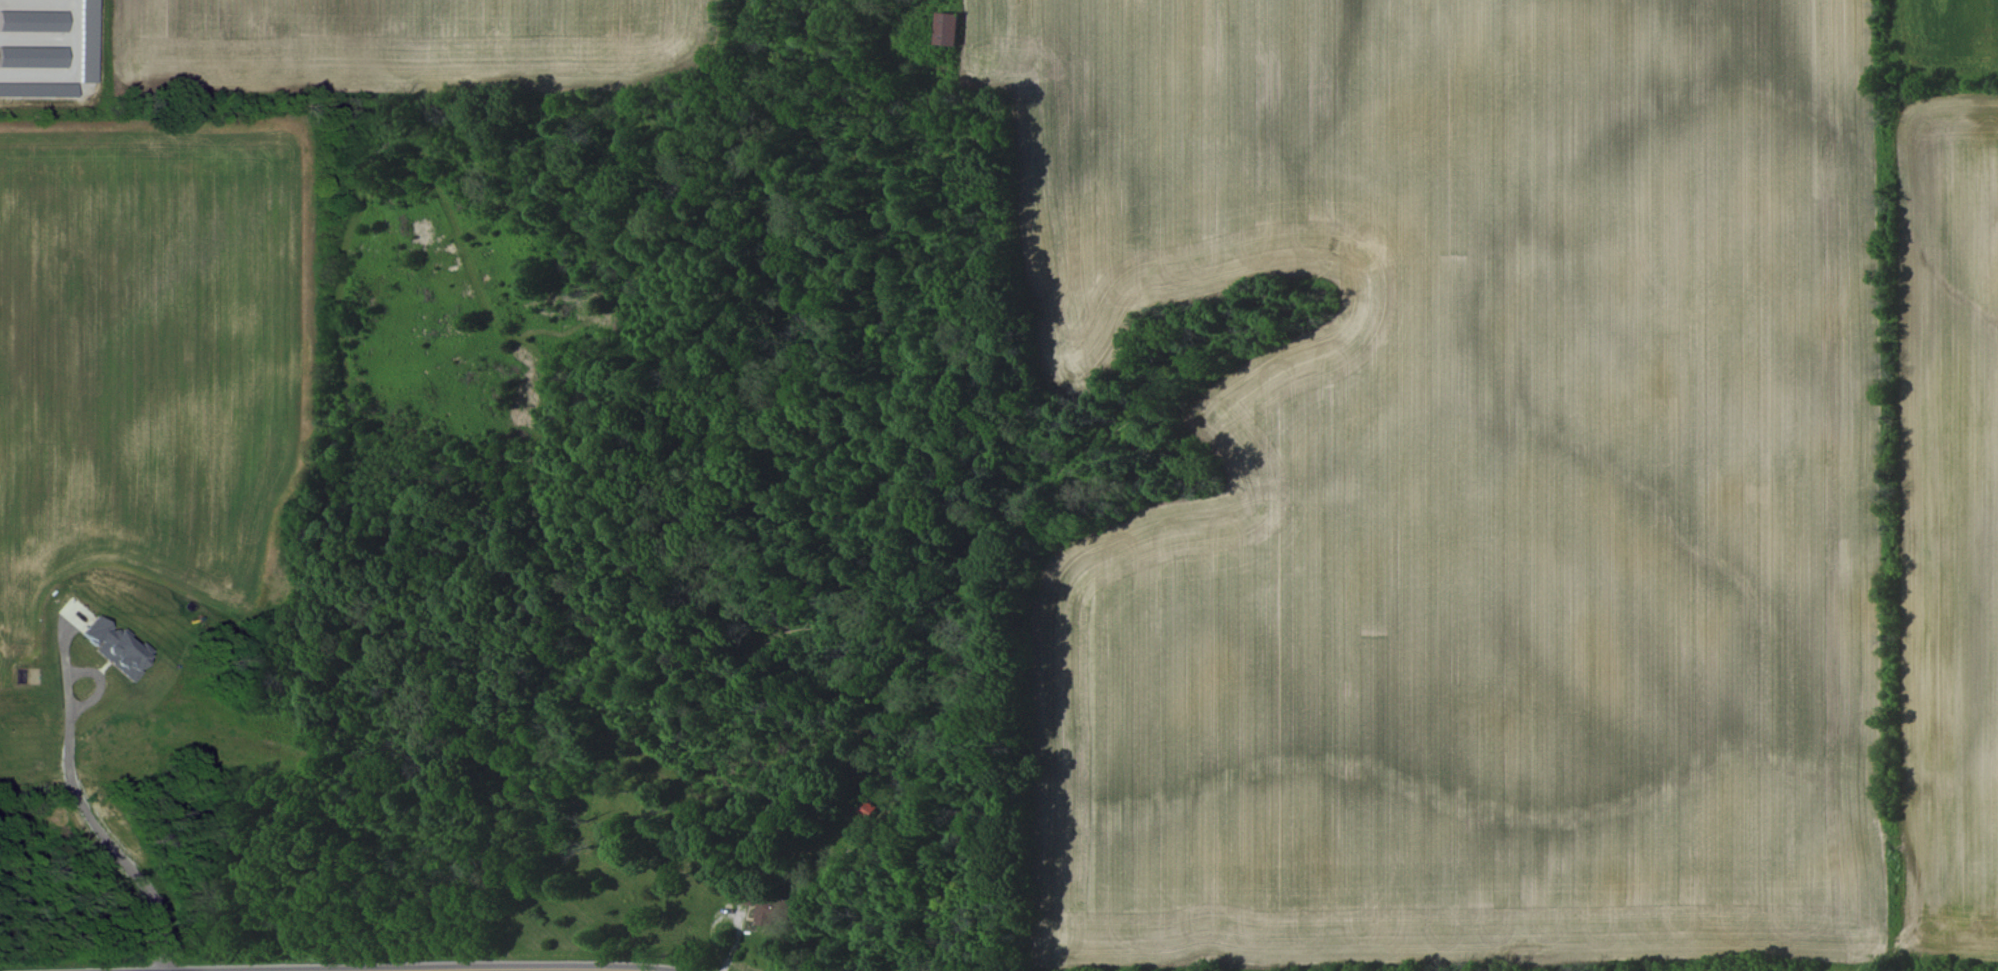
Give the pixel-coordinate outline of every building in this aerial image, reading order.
[(0,11),(0,31),(64,32),(65,12),(0,11)] [(958,46),(959,13),(937,12),(936,45),(958,46)] [(65,47),(0,46),(0,67),(64,68),(65,47)] [(132,681),(139,672),(136,669),(150,652),(120,627),(116,631),(97,615),(79,637),(132,681)] [(773,926),(773,920),(785,920),(786,899),(756,898),(755,925),(773,926)]
